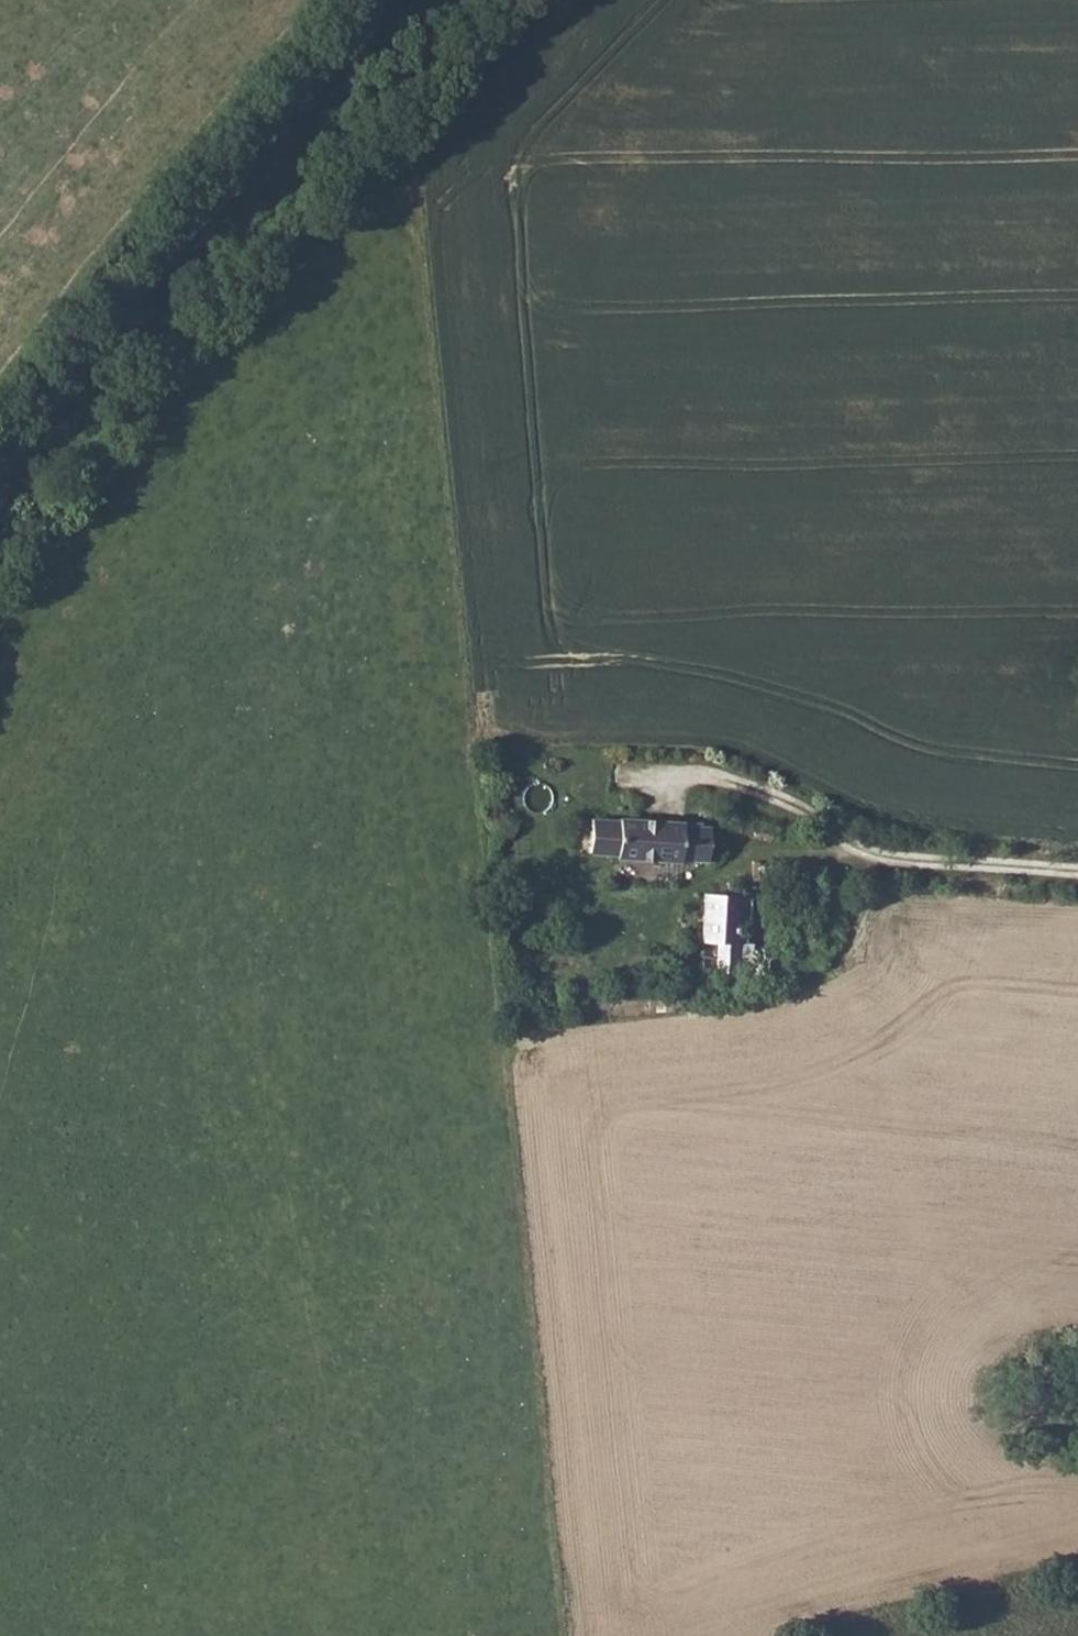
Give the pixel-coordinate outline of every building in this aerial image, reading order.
[(603,864),(720,870),(720,836),(692,833),(693,824),(652,822),(652,829),(606,828),(603,864)] [(717,988),(745,987),(746,951),(760,951),(762,903),(719,903),(717,988)]
